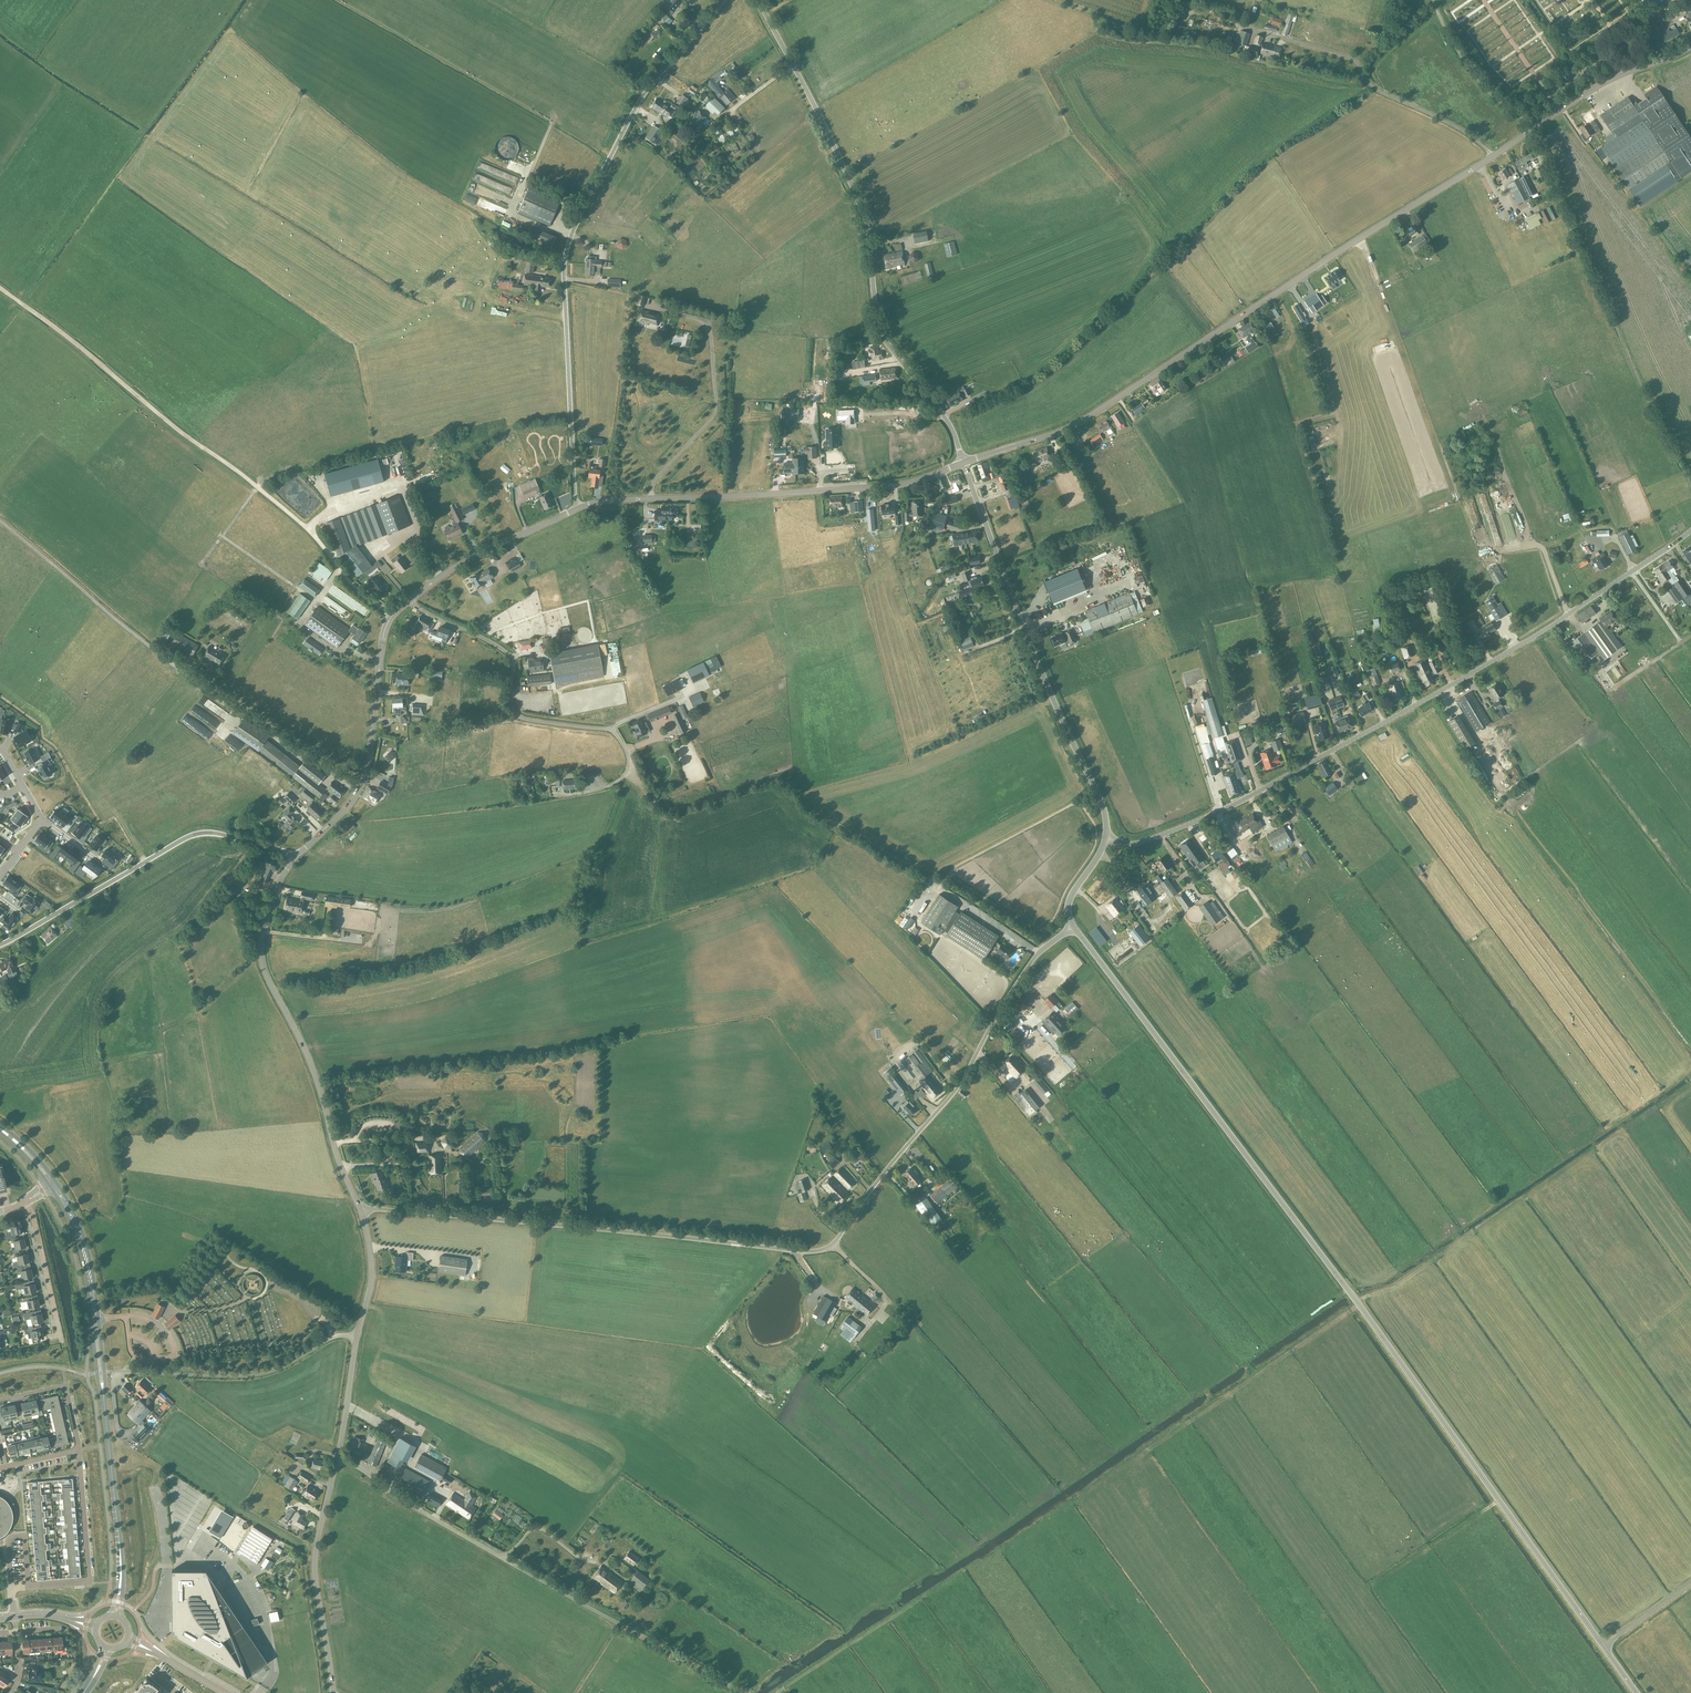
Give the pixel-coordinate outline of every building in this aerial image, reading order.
[(1190,0),(1180,0),(1177,12),(1176,14),(1184,16),(1184,14),(1186,14),(1190,0)] [(676,20),(666,11),(661,17),(671,26),(676,20)] [(1288,14),(1281,35),(1287,37),(1294,16),(1288,14)] [(1271,24),(1280,28),(1283,20),(1274,17),(1271,24)] [(1665,30),(1660,33),(1664,41),(1679,33),(1676,28),(1667,33),(1665,30)] [(1246,46),(1250,34),(1241,31),(1238,43),(1246,46)] [(1253,43),(1259,45),(1263,35),(1257,33),(1253,43)] [(1261,54),(1279,59),(1281,48),(1263,44),(1261,54)] [(1260,50),(1249,46),(1247,54),(1258,57),(1260,50)] [(722,70),(713,78),(706,83),(718,98),(724,93),(718,86),(719,85),(715,80),(724,73),(722,70)] [(741,70),(737,73),(742,79),(746,76),(741,70)] [(1601,148),(1604,152),(1607,157),(1637,202),(1679,175),(1681,178),(1690,172),(1690,139),(1656,87),(1644,95),(1647,99),(1638,105),(1635,101),(1632,103),(1628,97),(1618,103),(1600,116),(1612,134),(1604,139),(1608,144),(1601,148)] [(725,92),(727,94),(721,99),(726,105),(735,98),(728,90),(725,92)] [(682,95),(676,103),(684,108),(689,100),(682,95)] [(706,95),(701,102),(705,105),(711,99),(706,95)] [(707,109),(716,100),(714,97),(704,107),(707,109)] [(660,113),(665,104),(657,99),(651,108),(660,113)] [(716,100),(707,109),(713,115),(715,112),(718,115),(725,108),(716,100)] [(694,102),(688,107),(693,112),(698,107),(694,102)] [(670,107),(665,104),(660,113),(668,118),(673,109),(670,107)] [(698,111),(686,123),(694,132),(707,119),(698,111)] [(1600,129),(1594,120),(1588,112),(1582,117),(1587,124),(1590,129),(1591,128),(1595,133),(1600,129)] [(722,119),(729,130),(731,129),(725,118),(722,119)] [(1587,124),(1580,129),(1587,138),(1593,134),(1595,133),(1591,128),(1590,129),(1587,124)] [(654,126),(645,138),(654,144),(657,145),(659,141),(657,139),(663,132),(654,126)] [(1597,140),(1602,146),(1606,142),(1602,137),(1597,140)] [(1526,162),(1533,158),(1530,154),(1515,162),(1520,171),(1528,166),(1526,162)] [(1544,178),(1534,161),(1528,164),(1536,178),(1534,180),(1536,184),(1539,182),(1539,181),(1544,178)] [(488,165),(485,172),(517,186),(520,179),(488,165)] [(1510,168),(1506,171),(1505,169),(1499,173),(1504,180),(1510,176),(1513,174),(1510,168)] [(489,184),(501,189),(503,184),(492,179),(489,184)] [(1513,195),(1518,205),(1529,199),(1519,179),(1507,185),(1512,195),(1513,195)] [(475,184),(473,190),(493,198),(496,193),(475,184)] [(550,226),(561,200),(529,186),(518,212),(550,226)] [(474,197),(472,204),(492,210),(494,202),(474,197)] [(1538,212),(1525,219),(1529,225),(1541,219),(1538,212)] [(1417,231),(1416,231),(1413,226),(1405,231),(1409,236),(1414,233),(1416,236),(1419,234),(1417,231)] [(530,241),(551,250),(557,237),(536,228),(530,241)] [(927,232),(913,234),(915,244),(928,241),(927,232)] [(1419,249),(1428,243),(1429,246),(1432,245),(1426,234),(1414,240),(1413,238),(1408,241),(1416,255),(1421,252),(1419,249)] [(616,243),(618,248),(623,250),(627,246),(626,241),(621,239),(616,243)] [(944,244),(947,257),(958,255),(954,242),(944,244)] [(915,251),(908,253),(911,262),(918,260),(915,251)] [(905,264),(903,252),(885,255),(887,269),(892,268),(892,266),(905,264)] [(606,262),(601,262),(602,261),(596,261),(596,260),(586,259),(585,270),(586,270),(586,275),(595,275),(595,267),(601,267),(606,267),(606,262)] [(525,272),(534,274),(535,263),(526,262),(525,272)] [(934,276),(931,263),(925,264),(928,277),(934,276)] [(483,265),(482,284),(489,285),(490,266),(483,265)] [(1329,276),(1325,279),(1330,287),(1333,290),(1336,288),(1334,284),(1342,279),(1340,277),(1341,276),(1339,272),(1338,273),(1336,271),(1332,273),(1328,275),(1329,276)] [(541,292),(542,286),(549,287),(550,278),(541,277),(541,276),(525,274),(524,285),(535,286),(534,291),(541,292)] [(497,288),(523,292),(524,286),(513,284),(513,282),(498,280),(497,288)] [(1310,298),(1305,302),(1308,307),(1312,313),(1318,309),(1324,306),(1320,300),(1316,294),(1310,298)] [(639,295),(636,305),(644,307),(646,297),(639,295)] [(639,323),(656,327),(659,315),(642,310),(639,323)] [(1258,347),(1250,334),(1257,329),(1252,321),(1239,330),(1244,338),(1246,336),(1251,344),(1245,348),(1244,349),(1247,354),(1258,347)] [(1268,323),(1259,329),(1262,335),(1272,329),(1268,323)] [(869,350),(870,356),(873,356),(874,360),(884,359),(882,351),(879,351),(878,346),(869,348),(870,350),(869,350)] [(865,359),(852,362),(853,369),(866,367),(865,359)] [(896,368),(880,370),(882,380),(897,378),(896,368)] [(876,374),(862,376),(859,377),(860,383),(864,383),(864,386),(871,385),(870,382),(877,381),(876,374)] [(1159,378),(1149,384),(1155,392),(1158,389),(1161,393),(1167,389),(1159,378)] [(964,400),(959,391),(946,398),(951,407),(964,400)] [(1145,408),(1142,403),(1132,409),(1135,414),(1145,408)] [(809,414),(809,408),(800,408),(800,409),(787,409),(787,407),(783,407),(783,409),(782,409),(783,416),(800,416),(800,415),(809,414)] [(854,410),(838,411),(838,420),(847,420),(847,424),(855,424),(854,410)] [(1123,420),(1128,417),(1124,411),(1119,414),(1123,420)] [(1111,427),(1110,426),(1114,424),(1111,418),(1107,421),(1106,420),(1099,426),(1103,432),(1111,427)] [(1084,432),(1086,437),(1097,431),(1094,426),(1084,432)] [(827,432),(828,447),(839,447),(838,432),(827,432)] [(1091,440),(1094,445),(1103,440),(1100,435),(1091,440)] [(1065,440),(1060,443),(1064,451),(1069,449),(1065,440)] [(816,447),(803,447),(804,454),(808,454),(808,458),(816,458),(816,447)] [(786,457),(786,448),(774,449),(775,457),(786,457)] [(1047,448),(1035,452),(1039,462),(1051,457),(1047,448)] [(785,472),(792,472),(792,473),(793,473),(793,474),(805,473),(804,458),(793,459),(793,463),(785,463),(785,473),(785,472)] [(325,474),(331,496),(385,482),(379,460),(325,474)] [(994,472),(989,474),(987,468),(988,467),(987,463),(978,466),(983,478),(989,476),(991,476),(992,479),(996,478),(994,472)] [(590,466),(590,469),(590,468),(589,477),(592,478),(591,486),(598,487),(600,470),(598,470),(598,467),(590,466)] [(948,485),(951,484),(952,486),(957,484),(957,485),(963,483),(959,475),(949,479),(950,481),(946,482),(948,485)] [(948,489),(946,486),(947,486),(943,478),(938,480),(941,488),(943,491),(948,489)] [(538,487),(536,481),(535,479),(519,486),(523,494),(523,495),(539,489),(538,487)] [(1501,542),(1485,493),(1479,495),(1494,544),(1501,542)] [(548,494),(542,497),(541,496),(539,497),(538,498),(540,502),(539,503),(540,505),(541,505),(542,505),(545,510),(553,506),(548,494)] [(351,548),(357,546),(410,527),(399,496),(339,519),(325,524),(339,558),(342,556),(342,555),(351,548)] [(956,496),(946,499),(948,505),(958,501),(956,496)] [(842,497),(830,498),(831,508),(843,507),(842,497)] [(910,516),(923,516),(923,502),(912,502),(912,513),(909,513),(905,513),(905,522),(910,521),(910,516)] [(1466,504),(1473,526),(1479,524),(1472,502),(1466,504)] [(472,504),(465,508),(468,513),(475,509),(472,504)] [(678,508),(673,508),(673,506),(662,507),(662,510),(655,511),(655,517),(654,517),(654,519),(655,519),(655,521),(655,523),(658,523),(658,521),(674,520),(674,517),(678,517),(678,508)] [(897,516),(896,506),(883,508),(884,517),(895,516),(897,516)] [(455,525),(450,528),(449,526),(448,526),(445,527),(445,528),(446,530),(445,530),(450,540),(455,537),(462,533),(462,534),(457,522),(462,519),(463,520),(458,509),(452,512),(454,517),(452,518),(455,525)] [(947,516),(933,512),(929,523),(944,528),(947,516)] [(951,516),(948,524),(957,528),(960,519),(951,516)] [(646,529),(653,528),(652,521),(645,522),(646,529)] [(1474,526),(1476,534),(1480,533),(1480,531),(1484,530),(1483,524),(1474,526)] [(1633,535),(1630,536),(1628,532),(1626,529),(1617,533),(1619,537),(1628,555),(1637,550),(1635,547),(1638,546),(1633,535)] [(953,535),(954,546),(979,542),(977,531),(953,535)] [(652,535),(643,535),(643,543),(652,543),(652,535)] [(1581,535),(1572,539),(1571,538),(1567,540),(1576,556),(1589,549),(1581,535)] [(372,566),(357,546),(351,548),(342,555),(342,556),(358,577),(372,566)] [(1683,551),(1688,558),(1687,559),(1690,564),(1690,546),(1683,551)] [(1594,564),(1595,563),(1600,570),(1608,565),(1603,557),(1604,557),(1602,553),(1591,560),(1594,564)] [(409,567),(401,557),(400,558),(397,555),(391,560),(401,573),(409,567)] [(506,563),(510,569),(512,571),(515,570),(518,569),(520,566),(519,564),(520,563),(516,557),(506,563)] [(1586,559),(1578,564),(1580,568),(1588,564),(1586,559)] [(1660,567),(1663,572),(1663,571),(1666,576),(1669,574),(1671,577),(1675,583),(1673,584),(1677,589),(1683,599),(1688,605),(1690,603),(1690,596),(1689,594),(1690,593),(1690,592),(1681,579),(1679,580),(1676,576),(1675,577),(1672,573),(1675,570),(1674,568),(1673,568),(1669,561),(1660,567)] [(312,572),(321,579),(322,579),(325,582),(332,573),(319,563),(312,572)] [(1084,572),(1089,585),(1104,579),(1101,573),(1104,572),(1101,565),(1084,572)] [(1488,570),(1496,584),(1506,579),(1498,565),(1488,570)] [(1663,572),(1660,567),(1654,571),(1662,583),(1671,577),(1669,574),(1666,576),(1663,571),(1663,572)] [(493,577),(489,569),(481,574),(479,575),(478,573),(470,577),(470,578),(476,589),(477,589),(484,585),(485,584),(484,583),(493,577)] [(1086,590),(1077,569),(1046,582),(1045,580),(1044,580),(1052,599),(1053,599),(1054,603),(1086,590)] [(969,572),(963,574),(966,581),(971,579),(969,572)] [(376,576),(369,582),(378,594),(386,588),(376,576)] [(971,579),(974,587),(974,589),(978,587),(985,585),(982,578),(978,579),(977,577),(976,577),(971,579)] [(307,591),(312,585),(304,579),(299,586),(307,591)] [(974,589),(974,587),(960,591),(963,598),(971,595),(971,596),(974,595),(973,594),(980,592),(978,587),(974,589)] [(1683,599),(1677,589),(1671,594),(1677,603),(1681,600),(1683,604),(1686,603),(1683,599)] [(1085,611),(1088,618),(1092,628),(1094,633),(1139,615),(1138,613),(1144,611),(1135,591),(1085,611)] [(307,606),(311,601),(300,594),(297,598),(307,606)] [(1492,620),(1495,618),(1496,621),(1508,615),(1501,602),(1498,604),(1493,596),(1484,601),(1485,602),(1482,603),(1492,620)] [(1151,605),(1148,598),(1141,600),(1144,608),(1151,605)] [(323,603),(331,609),(334,606),(325,599),(323,603)] [(1439,619),(1436,600),(1427,602),(1427,605),(1432,604),(1434,613),(1430,614),(1432,621),(1439,619)] [(353,625),(350,629),(318,606),(305,625),(337,648),(349,632),(355,635),(353,639),(360,644),(367,633),(360,628),(359,629),(353,625)] [(1582,623),(1596,613),(1591,606),(1577,616),(1582,623)] [(1409,632),(1405,620),(1404,620),(1401,609),(1397,610),(1404,633),(1409,632)] [(1569,643),(1584,663),(1599,652),(1604,659),(1622,646),(1610,629),(1608,629),(1606,627),(1616,620),(1611,612),(1604,617),(1603,616),(1600,619),(1601,621),(1569,643)] [(421,616),(416,624),(428,630),(431,631),(434,624),(432,623),(432,622),(421,616)] [(1088,618),(1085,620),(1080,622),(1080,623),(1084,632),(1092,628),(1088,618)] [(1486,628),(1487,630),(1479,634),(1483,641),(1490,637),(1489,634),(1496,630),(1493,624),(1486,628)] [(446,644),(450,632),(439,628),(437,633),(432,631),(430,638),(446,644)] [(1314,643),(1311,629),(1306,631),(1310,644),(1314,643)] [(1062,649),(1067,647),(1065,642),(1068,641),(1070,645),(1077,642),(1072,630),(1065,633),(1066,635),(1063,636),(1062,633),(1059,635),(1059,636),(1052,638),(1055,646),(1060,644),(1062,649)] [(193,655),(198,646),(177,635),(172,644),(193,655)] [(960,640),(963,647),(963,649),(973,645),(970,636),(967,637),(964,638),(963,636),(959,637),(960,640)] [(313,642),(308,638),(305,643),(310,647),(309,648),(314,651),(314,650),(319,654),(323,649),(317,645),(317,646),(313,643),(313,642)] [(519,643),(520,650),(531,648),(530,640),(519,643)] [(600,652),(614,651),(614,644),(600,644),(600,652)] [(598,645),(550,654),(555,684),(603,674),(598,645)] [(1415,656),(1412,645),(1401,648),(1404,659),(1415,656)] [(219,649),(217,650),(209,646),(203,657),(219,666),(225,655),(221,652),(223,648),(220,646),(218,648),(219,649)] [(544,671),(542,659),(532,660),(531,656),(528,656),(528,659),(530,673),(544,671)] [(710,659),(703,662),(709,675),(710,676),(716,673),(710,659)] [(1433,672),(1432,672),(1429,665),(1426,659),(1414,665),(1421,679),(1425,687),(1435,681),(1432,675),(1440,671),(1435,660),(1429,663),(1433,672)] [(709,675),(703,662),(687,670),(693,683),(709,675)] [(1398,662),(1389,665),(1390,671),(1399,669),(1398,662)] [(1339,675),(1336,665),(1329,668),(1333,677),(1339,675)] [(409,674),(397,673),(396,684),(408,686),(409,674)] [(1380,684),(1377,674),(1370,676),(1373,686),(1380,684)] [(550,678),(528,681),(529,686),(551,684),(550,678)] [(682,689),(677,680),(663,687),(668,696),(682,689)] [(1404,696),(1399,681),(1388,685),(1393,700),(1404,696)] [(1498,699),(1504,695),(1501,690),(1497,684),(1489,689),(1496,700),(1497,702),(1493,704),(1496,710),(1503,706),(1500,701),(1499,701),(1498,699)] [(1472,691),(1456,700),(1476,732),(1491,723),(1472,691)] [(700,692),(689,697),(693,707),(704,702),(700,692)] [(1371,698),(1368,693),(1361,697),(1364,702),(1371,698)] [(1315,695),(1318,707),(1323,706),(1320,694),(1315,695)] [(1214,738),(1223,735),(1212,697),(1202,700),(1214,738)] [(1335,699),(1337,705),(1343,703),(1341,697),(1335,699)] [(393,699),(393,707),(394,716),(401,715),(401,711),(403,710),(404,712),(407,711),(406,704),(403,705),(402,698),(393,699)] [(1337,705),(1335,699),(1328,701),(1331,707),(1337,705)] [(1373,710),(1369,703),(1358,709),(1362,716),(1373,710)] [(412,715),(424,716),(425,705),(421,705),(421,706),(413,706),(412,715)] [(682,706),(678,707),(683,720),(688,718),(682,706)] [(669,707),(656,712),(648,716),(650,722),(671,713),(671,712),(669,708),(669,707)] [(1293,727),(1307,724),(1304,711),(1290,715),(1293,727)] [(216,712),(216,723),(226,723),(226,712),(216,712)] [(679,714),(675,716),(673,716),(681,733),(687,731),(679,714)] [(1347,715),(1342,718),(1346,730),(1352,727),(1348,718),(1347,715)] [(1448,722),(1466,750),(1475,745),(1458,716),(1448,722)] [(1346,730),(1342,718),(1335,720),(1336,723),(1339,732),(1346,730)] [(1,729),(0,732),(8,734),(11,721),(3,719),(3,720),(0,720),(0,729),(1,729)] [(244,719),(233,734),(259,751),(260,751),(267,740),(269,736),(244,719)] [(646,734),(642,724),(641,720),(632,724),(638,737),(646,734)] [(19,723),(15,730),(20,732),(24,725),(19,723)] [(1329,737),(1325,723),(1315,726),(1319,740),(1329,737)] [(1210,743),(1204,724),(1196,727),(1212,776),(1218,774),(1212,757),(1214,756),(1209,743),(1210,743)] [(1259,727),(1261,734),(1267,732),(1265,725),(1259,727)] [(20,737),(15,740),(17,742),(16,742),(17,743),(20,747),(31,741),(26,732),(19,736),(20,737)] [(1381,741),(1388,737),(1385,732),(1378,736),(1381,741)] [(233,738),(228,742),(237,752),(242,747),(233,738)] [(1274,751),(1274,752),(1281,750),(1283,749),(1280,739),(1271,742),(1274,751)] [(301,766),(267,740),(260,751),(292,777),(301,766)] [(1242,760),(1235,740),(1225,743),(1232,764),(1242,760)] [(1498,761),(1505,757),(1497,741),(1490,745),(1498,761)] [(26,753),(25,753),(27,757),(26,757),(28,761),(29,760),(31,764),(35,762),(36,764),(42,761),(37,751),(35,753),(33,749),(29,751),(29,750),(25,752),(26,753)] [(1271,750),(1261,753),(1266,769),(1277,765),(1276,763),(1282,761),(1285,760),(1281,750),(1274,752),(1274,751),(1274,752),(1274,753),(1273,754),(1271,750)] [(1404,760),(1409,756),(1405,750),(1399,753),(1404,760)] [(43,765),(37,768),(40,772),(39,772),(41,776),(43,779),(45,778),(45,780),(49,777),(49,776),(53,774),(53,773),(55,772),(51,765),(50,762),(53,760),(51,758),(51,757),(48,759),(41,762),(43,765)] [(1506,757),(1500,761),(1510,781),(1517,778),(1506,757)] [(306,760),(301,766),(292,777),(323,801),(327,796),(324,793),(326,790),(319,785),(326,776),(306,760)] [(1333,774),(1325,760),(1318,764),(1325,778),(1333,774)] [(1235,773),(1224,777),(1230,796),(1242,792),(1235,773)] [(563,781),(564,790),(576,789),(576,780),(563,781)] [(382,781),(378,789),(387,794),(391,787),(388,785),(382,781)] [(339,798),(345,791),(333,782),(327,789),(334,794),(330,799),(335,802),(338,797),(339,798)] [(1330,796),(1338,789),(1333,782),(1324,788),(1330,796)] [(376,803),(380,795),(377,793),(377,792),(369,787),(363,797),(372,802),(372,801),(376,803)] [(310,801),(314,796),(305,789),(301,794),(310,801)] [(289,793),(285,798),(292,805),(297,800),(289,793)] [(283,797),(277,803),(280,806),(286,800),(283,797)] [(324,813),(313,803),(306,810),(318,820),(324,813)] [(1297,811),(1290,803),(1284,808),(1291,816),(1297,811)] [(57,809),(51,817),(57,821),(58,822),(64,826),(70,818),(66,815),(67,814),(69,811),(65,808),(62,811),(61,812),(57,809)] [(17,809),(13,814),(24,822),(27,817),(28,816),(17,809)] [(288,833),(298,822),(290,815),(293,812),(290,809),(284,815),(289,820),(282,827),(288,833)] [(8,818),(5,821),(11,825),(13,822),(20,827),(22,824),(24,822),(13,814),(9,819),(8,818)] [(1253,814),(1239,822),(1244,831),(1243,831),(1244,833),(1240,835),(1244,840),(1250,836),(1246,830),(1249,828),(1252,833),(1263,827),(1261,824),(1260,822),(1259,820),(1257,822),(1253,814)] [(81,823),(74,833),(77,836),(78,837),(78,836),(81,838),(82,835),(86,838),(92,829),(88,826),(87,828),(81,823)] [(348,824),(334,837),(340,843),(353,829),(348,824)] [(1283,826),(1267,835),(1275,852),(1292,843),(1283,826)] [(40,833),(35,840),(35,841),(42,846),(40,849),(46,853),(48,849),(46,848),(51,841),(45,836),(46,835),(42,833),(41,834),(40,833)] [(95,839),(90,845),(97,851),(101,845),(104,847),(108,841),(100,835),(99,837),(96,840),(95,839)] [(1191,837),(1179,846),(1194,867),(1206,859),(1191,837)] [(334,842),(327,844),(329,850),(336,847),(334,842)] [(61,848),(58,853),(66,858),(73,850),(65,844),(61,848)] [(1229,862),(1218,847),(1215,849),(1216,851),(1211,855),(1217,863),(1222,860),(1224,862),(1219,866),(1223,872),(1229,868),(1226,864),(1229,862)] [(1310,867),(1315,863),(1304,847),(1299,851),(1310,867)] [(108,849),(102,856),(106,859),(103,863),(112,870),(116,865),(113,863),(116,859),(117,860),(117,859),(118,857),(108,849)] [(73,850),(66,858),(74,864),(77,860),(81,855),(73,850)] [(335,853),(332,851),(331,852),(330,852),(328,854),(328,855),(327,856),(334,864),(338,861),(341,864),(346,859),(338,850),(335,853)] [(272,882),(268,880),(269,878),(270,876),(273,871),(275,872),(280,862),(265,855),(261,866),(268,869),(263,878),(258,891),(267,894),(272,882)] [(1164,857),(1156,862),(1164,873),(1172,867),(1164,857)] [(349,871),(355,865),(351,860),(344,866),(349,871)] [(79,867),(75,873),(79,876),(81,872),(83,874),(86,871),(95,877),(97,874),(98,873),(100,870),(95,866),(93,864),(89,861),(84,868),(83,870),(79,867)] [(234,875),(226,885),(232,889),(236,883),(237,884),(240,879),(234,875)] [(8,877),(3,883),(10,888),(8,891),(16,896),(18,893),(15,890),(19,884),(8,877)] [(1178,893),(1168,878),(1160,884),(1170,898),(1178,893)] [(1143,888),(1139,891),(1139,892),(1140,893),(1139,894),(1141,896),(1143,899),(1143,898),(1144,899),(1145,901),(1150,898),(1154,895),(1155,894),(1156,893),(1155,891),(1153,889),(1151,891),(1149,888),(1147,885),(1143,888)] [(1176,897),(1186,911),(1194,905),(1184,891),(1176,897)] [(301,898),(301,900),(293,899),(287,898),(285,910),(302,914),(304,901),(304,899),(313,900),(314,894),(302,892),(301,898)] [(27,894),(22,901),(25,904),(26,903),(28,905),(25,908),(32,913),(34,910),(35,911),(38,907),(37,907),(40,903),(39,903),(41,900),(35,896),(33,898),(27,894)] [(984,960),(999,936),(961,912),(960,914),(955,911),(958,906),(939,894),(921,922),(940,935),(943,930),(948,933),(946,935),(984,960)] [(907,904),(911,907),(917,898),(913,895),(907,904)] [(1019,936),(957,895),(956,898),(959,900),(956,903),(1015,942),(1019,936)] [(326,896),(326,901),(325,906),(337,907),(337,905),(350,907),(351,899),(326,896)] [(1115,917),(1125,909),(1116,897),(1106,905),(1115,917)] [(910,913),(914,915),(921,903),(918,901),(910,913)] [(1199,908),(1212,926),(1224,917),(1213,901),(1210,904),(1208,901),(1199,908)] [(5,917),(1,922),(4,924),(3,925),(10,930),(18,919),(11,914),(7,919),(5,917)] [(900,915),(894,921),(898,925),(905,919),(900,915)] [(77,921),(75,917),(64,925),(67,930),(74,925),(73,924),(77,921)] [(1135,928),(1130,932),(1135,939),(1140,946),(1145,942),(1150,938),(1145,931),(1139,925),(1135,928)] [(910,935),(913,938),(919,930),(915,927),(910,935)] [(57,935),(51,928),(41,936),(48,944),(57,935)] [(1130,935),(1125,939),(1129,944),(1134,941),(1130,935)] [(1117,944),(1123,953),(1131,948),(1125,939),(1117,944)] [(1013,951),(1006,946),(1002,944),(1001,944),(997,942),(992,948),(997,951),(996,952),(1008,959),(1013,951)] [(10,959),(2,962),(1,962),(0,962),(0,967),(2,972),(8,969),(9,970),(7,971),(9,975),(8,975),(10,979),(17,976),(10,959)] [(9,982),(6,976),(7,979),(4,980),(3,977),(0,979),(0,980),(2,985),(9,982)] [(1045,1000),(1051,1008),(1059,1001),(1052,994),(1045,1000)] [(1071,1017),(1079,1009),(1075,1004),(1067,1012),(1071,1017)] [(1043,1021),(1051,1031),(1053,1029),(1059,1036),(1066,1029),(1064,1026),(1064,1025),(1053,1012),(1043,1021)] [(934,1070),(918,1050),(897,1067),(910,1082),(918,1075),(919,1077),(925,1071),(928,1075),(928,1074),(934,1070)] [(1028,1067),(1026,1070),(1013,1055),(1003,1064),(1016,1079),(1019,1076),(1023,1073),(1030,1082),(1036,1077),(1028,1067)] [(883,1073),(901,1095),(907,1090),(893,1073),(895,1071),(892,1066),(883,1073)] [(942,1091),(929,1075),(928,1074),(928,1075),(919,1082),(926,1091),(925,1092),(927,1094),(928,1093),(933,1099),(942,1091)] [(1049,1090),(1038,1077),(1033,1082),(1044,1094),(1049,1090)] [(962,1089),(959,1093),(964,1098),(968,1094),(962,1089)] [(1040,1107),(1026,1089),(1014,1098),(1028,1116),(1040,1107)] [(913,1107),(914,1106),(910,1101),(909,1102),(907,1100),(901,1106),(907,1113),(908,1112),(911,1115),(913,1114),(915,1113),(915,1112),(917,1110),(913,1107)] [(437,1112),(431,1117),(435,1120),(440,1115),(437,1112)] [(419,1120),(425,1125),(428,1121),(422,1116),(419,1120)] [(478,1133),(460,1148),(460,1152),(463,1156),(468,1157),(485,1141),(486,1137),(483,1133),(478,1133)] [(442,1142),(445,1147),(451,1146),(452,1139),(446,1137),(442,1142)] [(429,1151),(428,1142),(416,1143),(417,1152),(429,1151)] [(832,1149),(831,1147),(829,1144),(820,1149),(823,1154),(832,1149)] [(859,1149),(857,1150),(849,1157),(852,1162),(862,1154),(859,1149)] [(441,1173),(441,1155),(429,1156),(430,1173),(441,1173)] [(833,1169),(835,1167),(839,1162),(834,1157),(827,1163),(833,1169)] [(914,1188),(923,1180),(912,1167),(903,1175),(914,1188)] [(841,1168),(834,1175),(849,1190),(856,1183),(841,1168)] [(378,1190),(389,1187),(386,1178),(384,1179),(382,1171),(372,1174),(375,1186),(376,1185),(378,1190)] [(849,1195),(832,1177),(822,1186),(840,1204),(849,1195)] [(942,1186),(930,1195),(937,1203),(948,1194),(949,1194),(958,1186),(951,1178),(942,1185),(942,1186)] [(802,1192),(808,1190),(805,1179),(799,1181),(802,1192)] [(942,1219),(927,1197),(915,1206),(921,1214),(924,1212),(934,1225),(942,1219)] [(21,1224),(10,1227),(11,1232),(6,1233),(7,1239),(16,1237),(15,1234),(23,1232),(21,1224)] [(13,1242),(15,1249),(12,1250),(13,1254),(19,1252),(19,1249),(26,1247),(24,1239),(13,1242)] [(396,1271),(406,1272),(407,1260),(413,1260),(413,1253),(407,1252),(406,1258),(396,1257),(395,1266),(397,1266),(396,1271)] [(28,1254),(17,1257),(18,1262),(13,1263),(12,1264),(13,1269),(16,1269),(23,1267),(22,1264),(29,1262),(28,1254)] [(441,1256),(439,1272),(465,1276),(468,1260),(441,1256)] [(23,1267),(16,1269),(18,1275),(21,1274),(22,1279),(33,1277),(31,1269),(24,1271),(23,1267)] [(7,1290),(16,1288),(16,1289),(24,1289),(25,1294),(36,1292),(34,1284),(27,1286),(26,1282),(15,1285),(6,1287),(7,1290)] [(857,1301),(863,1295),(854,1287),(845,1298),(849,1301),(848,1302),(851,1305),(853,1304),(857,1308),(861,1304),(857,1301)] [(861,1304),(857,1308),(858,1308),(857,1310),(859,1313),(861,1311),(867,1315),(875,1305),(863,1295),(857,1301),(861,1304)] [(814,1314),(817,1316),(826,1321),(837,1303),(828,1298),(825,1296),(814,1314)] [(24,1302),(26,1309),(28,1309),(29,1309),(40,1307),(38,1299),(30,1300),(30,1297),(23,1298),(24,1302)] [(158,1319),(160,1316),(165,1307),(158,1304),(152,1316),(158,1319)] [(33,1312),(26,1313),(27,1317),(30,1316),(32,1324),(43,1322),(41,1314),(34,1315),(33,1312)] [(170,1330),(180,1321),(176,1316),(165,1324),(170,1330)] [(862,1327),(848,1317),(842,1325),(849,1329),(846,1334),(854,1339),(862,1327)] [(34,1331),(33,1327),(24,1329),(25,1334),(28,1334),(29,1339),(32,1338),(33,1343),(40,1342),(39,1338),(43,1337),(41,1329),(34,1331)] [(144,1395),(145,1396),(152,1389),(143,1380),(136,1387),(140,1391),(139,1392),(137,1394),(141,1398),(143,1396),(143,1395),(144,1395)] [(129,1394),(133,1390),(126,1384),(123,1388),(129,1394)] [(161,1393),(158,1396),(166,1403),(169,1406),(170,1407),(173,1404),(161,1393)] [(41,1399),(43,1410),(44,1410),(43,1410),(51,1408),(50,1406),(59,1404),(58,1400),(59,1400),(58,1395),(45,1398),(45,1397),(41,1398),(41,1399)] [(36,1400),(28,1402),(32,1416),(38,1414),(39,1416),(43,1415),(41,1407),(38,1408),(36,1400)] [(137,1405),(128,1414),(138,1423),(150,1411),(139,1401),(136,1404),(137,1405)] [(28,1402),(21,1404),(23,1411),(20,1412),(21,1420),(25,1419),(25,1417),(32,1416),(28,1402)] [(60,1407),(59,1404),(50,1406),(51,1408),(54,1422),(63,1420),(61,1411),(62,1411),(62,1408),(61,1408),(60,1407)] [(14,1405),(7,1407),(10,1421),(17,1419),(18,1421),(21,1420),(20,1412),(16,1413),(14,1405)] [(0,1417),(0,1425),(4,1424),(3,1422),(10,1421),(7,1407),(0,1409),(0,1410),(2,1416),(0,1417)] [(65,1428),(63,1420),(54,1422),(57,1438),(58,1438),(66,1436),(66,1432),(66,1431),(67,1431),(66,1428),(65,1428)] [(135,1436),(134,1436),(133,1436),(139,1442),(150,1430),(144,1425),(137,1433),(135,1436)] [(379,1437),(376,1444),(384,1447),(386,1444),(392,1448),(395,1442),(380,1433),(379,1437)] [(50,1439),(52,1448),(53,1449),(56,1448),(56,1447),(69,1444),(68,1439),(67,1439),(66,1436),(58,1438),(57,1438),(50,1439)] [(47,1437),(41,1438),(43,1449),(43,1450),(50,1448),(50,1446),(47,1437)] [(358,1459),(362,1450),(361,1449),(364,1441),(355,1437),(352,1445),(350,1445),(346,1454),(358,1459)] [(34,1440),(35,1440),(34,1438),(27,1439),(30,1452),(37,1451),(34,1440)] [(41,1438),(35,1440),(34,1440),(37,1451),(43,1449),(41,1438)] [(392,1454),(405,1461),(413,1445),(400,1438),(392,1454)] [(27,1439),(21,1441),(24,1454),(30,1452),(27,1439)] [(24,1454),(21,1441),(14,1442),(17,1455),(18,1455),(24,1454)] [(17,1455),(14,1442),(8,1444),(8,1447),(7,1447),(8,1451),(9,1451),(10,1455),(11,1457),(18,1456),(18,1455),(17,1455)] [(364,1444),(362,1449),(370,1452),(372,1447),(364,1444)] [(374,1448),(368,1463),(373,1465),(376,1467),(383,1452),(374,1448)] [(447,1468),(422,1454),(416,1465),(441,1479),(447,1468)] [(325,1471),(327,1462),(314,1459),(312,1468),(325,1471)] [(422,1499),(431,1482),(405,1468),(396,1485),(422,1499)] [(307,1483),(311,1477),(302,1471),(298,1478),(307,1483)] [(285,1486),(291,1477),(287,1474),(281,1484),(285,1486)] [(452,1480),(444,1475),(442,1479),(450,1484),(452,1480)] [(298,1482),(291,1477),(285,1486),(292,1491),(298,1482)] [(64,1488),(73,1487),(73,1479),(55,1480),(55,1484),(63,1483),(64,1488)] [(47,1484),(46,1481),(28,1483),(29,1491),(39,1490),(38,1485),(47,1484)] [(309,1485),(305,1491),(304,1490),(303,1490),(301,1492),(302,1493),(303,1494),(302,1495),(308,1499),(308,1498),(314,1502),(320,1492),(309,1485)] [(64,1488),(64,1493),(52,1494),(53,1497),(74,1495),(73,1487),(64,1488)] [(39,1495),(39,1490),(29,1491),(30,1499),(47,1498),(46,1494),(39,1495)] [(472,1505),(477,1497),(470,1493),(465,1501),(454,1493),(447,1504),(469,1519),(476,1508),(472,1505)] [(439,1508),(443,1500),(432,1494),(428,1502),(439,1508)] [(74,1495),(53,1497),(53,1500),(64,1499),(65,1504),(75,1503),(74,1495)] [(0,1537),(2,1536),(1,1535),(4,1532),(5,1534),(6,1533),(8,1531),(9,1530),(10,1528),(10,1527),(9,1526),(10,1522),(12,1523),(12,1521),(13,1519),(13,1517),(13,1515),(12,1513),(12,1511),(11,1509),(11,1507),(9,1508),(7,1505),(9,1504),(7,1502),(6,1501),(5,1500),(4,1498),(2,1497),(1,1499),(0,1498),(0,1538),(0,1537)] [(47,1501),(47,1498),(30,1499),(30,1507),(40,1506),(40,1502),(42,1501),(47,1501)] [(75,1503),(65,1504),(65,1509),(63,1509),(58,1510),(58,1513),(75,1512),(75,1503)] [(41,1511),(40,1506),(30,1507),(31,1515),(48,1514),(48,1511),(41,1511)] [(285,1519),(289,1522),(296,1511),(292,1508),(285,1519)] [(498,1519),(502,1515),(497,1511),(493,1515),(498,1519)] [(76,1520),(75,1512),(58,1513),(59,1516),(66,1516),(66,1521),(76,1520)] [(298,1512),(295,1519),(292,1523),(304,1529),(307,1523),(301,1520),(302,1518),(304,1515),(298,1512)] [(48,1517),(48,1514),(31,1515),(32,1523),(42,1523),(41,1518),(43,1518),(48,1517)] [(218,1535),(220,1537),(221,1537),(230,1521),(220,1515),(211,1531),(210,1531),(218,1536),(218,1535)] [(76,1520),(66,1521),(67,1525),(65,1526),(59,1526),(60,1529),(77,1528),(76,1520)] [(42,1527),(42,1523),(32,1523),(33,1532),(49,1530),(49,1527),(42,1527)] [(196,1527),(187,1542),(185,1541),(182,1545),(191,1550),(202,1530),(196,1527)] [(257,1563),(272,1539),(253,1527),(238,1551),(257,1563)] [(77,1528),(60,1529),(60,1533),(67,1532),(68,1537),(77,1536),(77,1528)] [(50,1534),(49,1530),(33,1532),(33,1540),(43,1539),(42,1534),(45,1534),(50,1534)] [(77,1536),(68,1537),(68,1542),(66,1542),(61,1542),(61,1546),(78,1544),(77,1536)] [(43,1539),(33,1540),(34,1548),(51,1546),(51,1543),(43,1544),(43,1539)] [(79,1552),(78,1544),(61,1546),(61,1549),(63,1549),(63,1554),(69,1553),(79,1552)] [(51,1550),(51,1546),(34,1548),(35,1556),(44,1555),(44,1550),(46,1550),(51,1550)] [(79,1552),(69,1553),(69,1558),(67,1558),(62,1559),(62,1562),(79,1561),(79,1552)] [(640,1559),(630,1552),(624,1559),(634,1566),(640,1559)] [(45,1560),(44,1555),(35,1556),(35,1564),(52,1563),(52,1560),(45,1560)] [(266,1558),(261,1566),(265,1568),(270,1561),(266,1558)] [(62,1562),(58,1563),(59,1566),(62,1565),(63,1565),(70,1565),(70,1569),(80,1569),(79,1561),(62,1562)] [(52,1566),(52,1563),(35,1564),(36,1573),(46,1572),(45,1567),(47,1567),(52,1566)] [(615,1594),(623,1583),(602,1567),(594,1578),(615,1594)] [(80,1569),(70,1569),(71,1574),(62,1575),(63,1579),(81,1577),(80,1569)] [(172,1633),(248,1677),(269,1663),(206,1570),(172,1570),(172,1633)] [(630,1581),(638,1586),(642,1589),(648,1580),(644,1578),(645,1577),(637,1571),(630,1581)] [(46,1576),(46,1572),(36,1573),(37,1581),(55,1579),(54,1576),(46,1576)] [(621,1606),(626,1609),(630,1603),(625,1600),(621,1606)] [(269,1613),(271,1622),(280,1620),(278,1611),(269,1613)] [(56,1638),(57,1650),(62,1649),(63,1649),(63,1652),(66,1651),(66,1645),(62,1645),(62,1637),(61,1637),(56,1638)] [(31,1666),(32,1672),(28,1672),(28,1675),(28,1676),(28,1678),(29,1679),(29,1681),(32,1681),(33,1681),(35,1681),(41,1680),(41,1678),(43,1678),(43,1673),(41,1673),(40,1671),(39,1665),(31,1666)] [(2,1676),(4,1672),(0,1670),(0,1686),(3,1688),(8,1680),(2,1676)] [(135,1692),(163,1692),(164,1692),(159,1688),(152,1682),(151,1682),(150,1681),(144,1682),(143,1683),(137,1690),(137,1691),(135,1692)]
